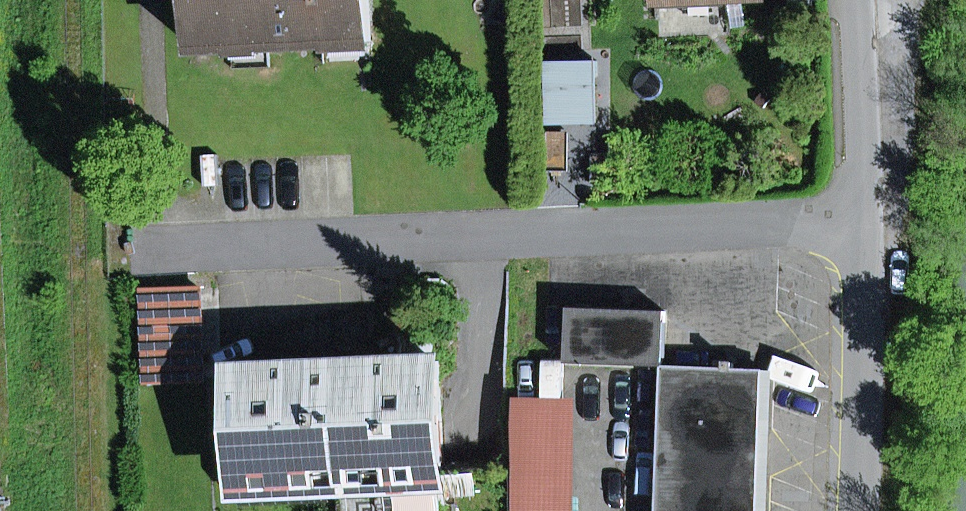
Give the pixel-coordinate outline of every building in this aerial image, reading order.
[(194,50),(232,48),(263,47),(329,44),(367,42),(371,42),(369,0),(192,0),(194,50)] [(329,51),(367,49),(367,42),(329,44),(329,51)] [(233,56),(263,54),(263,47),(232,48),(233,56)] [(597,65),(547,66),(549,124),(598,122),(597,65)] [(147,381),(203,379),(199,288),(144,290),(147,381)] [(569,308),(567,363),(663,367),(666,312),(569,308)] [(439,361),(346,365),(236,370),(242,493),(335,489),(343,489),(344,510),(445,510),(439,361)] [(726,369),(663,367),(659,510),(758,510),(764,371),(734,369),(734,363),(726,363),(726,369)] [(557,407),(523,407),(522,510),(556,510),(557,407)] [(576,408),(557,407),(556,510),(574,510),(576,408)]
